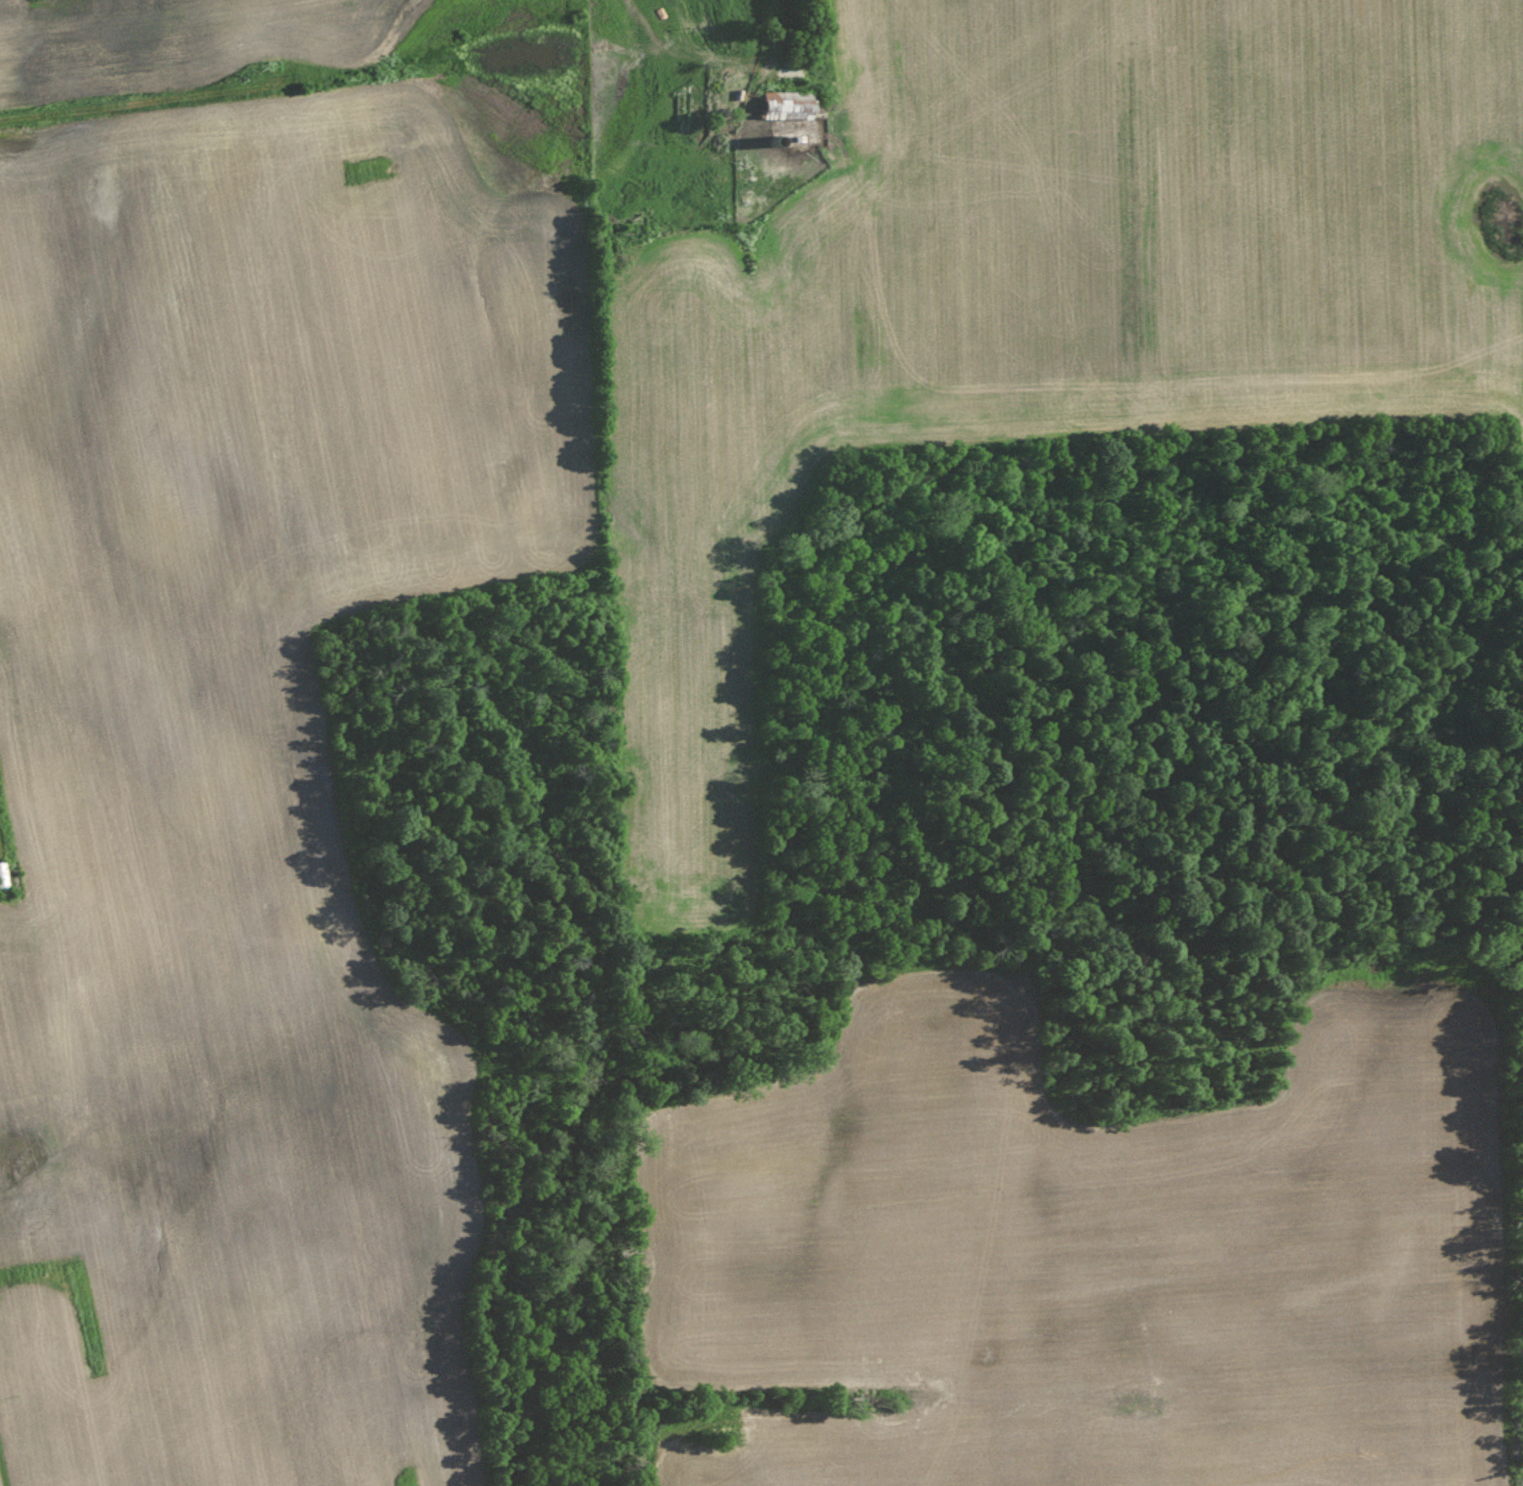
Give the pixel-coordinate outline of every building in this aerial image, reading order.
[(765,98),(764,118),(813,119),(814,99),(780,98),(780,92),(768,91),(768,98),(765,98)]
